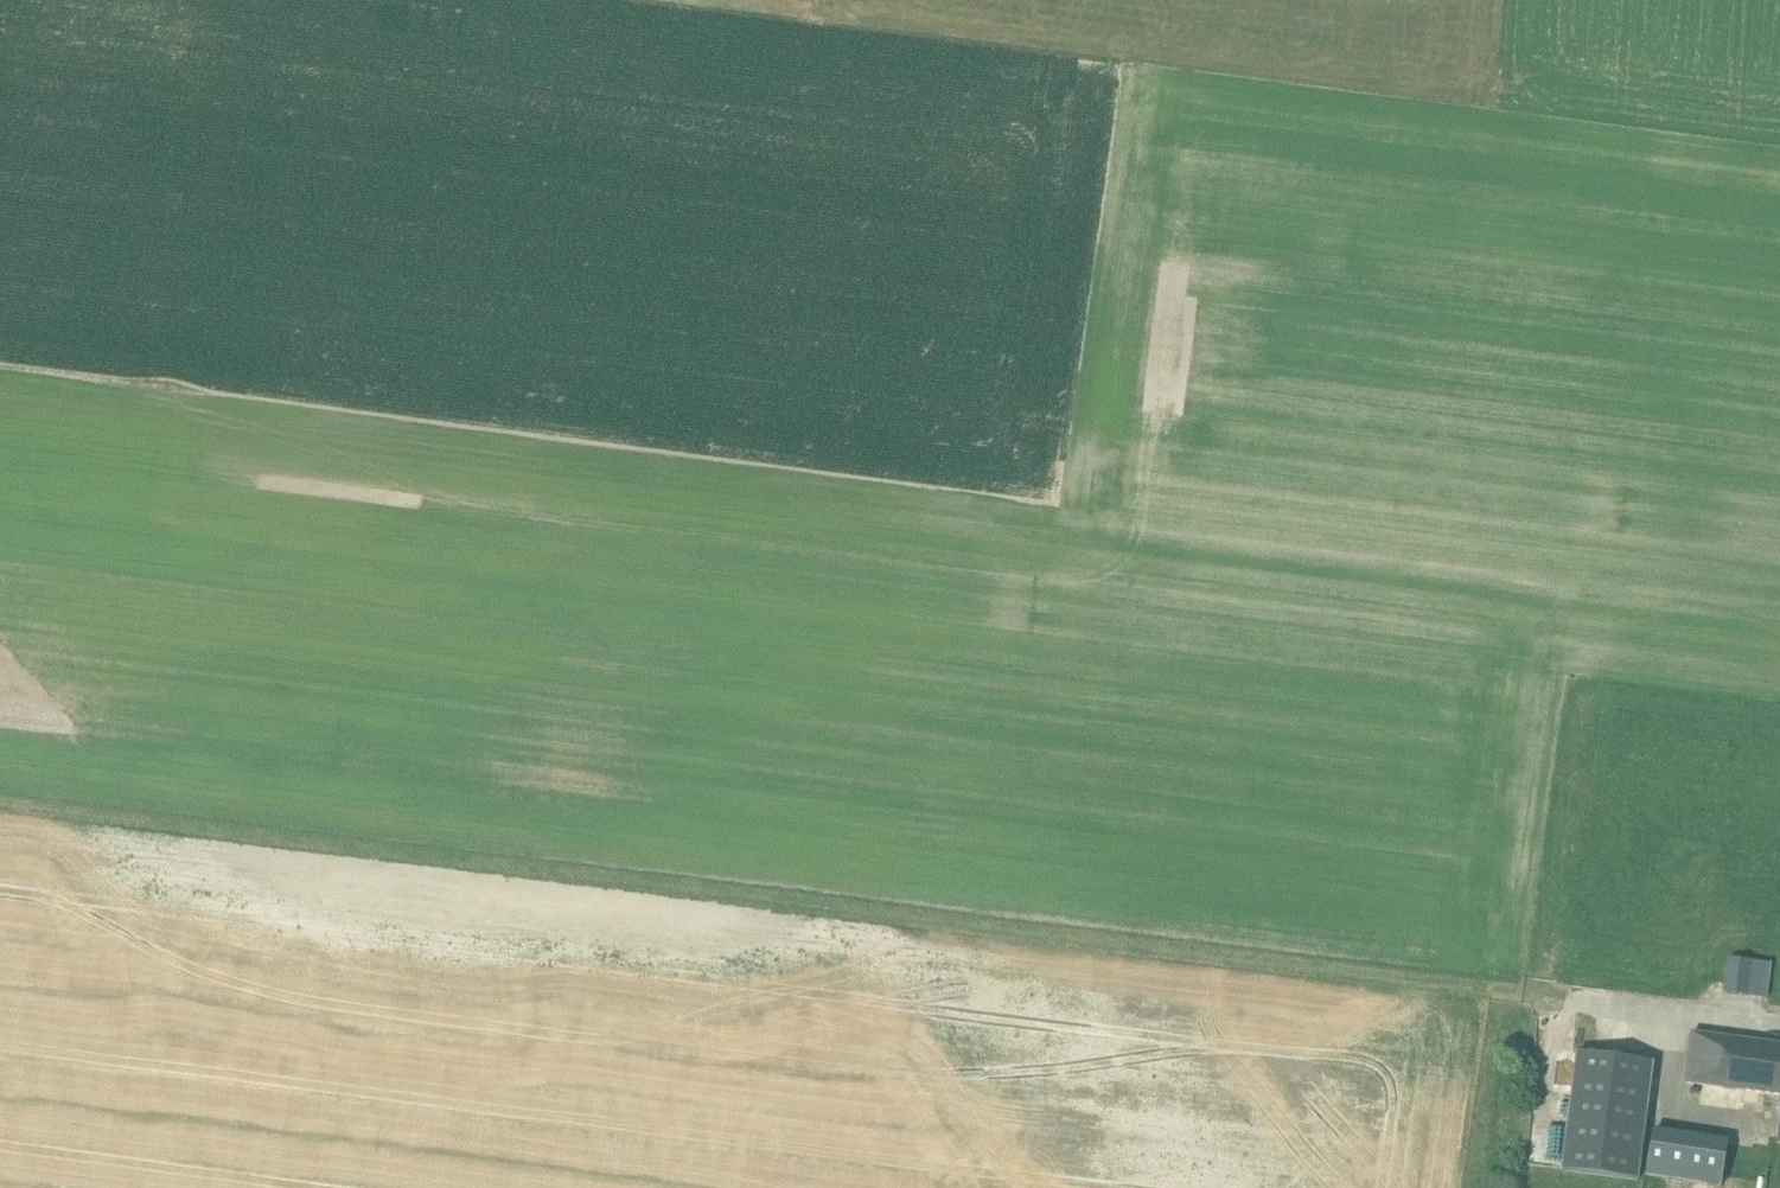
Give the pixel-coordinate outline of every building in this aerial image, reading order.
[(1731,958),(1726,994),(1748,997),(1753,961),(1731,958)] [(1692,1034),(1686,1083),(1703,1085),(1745,1090),(1779,1095),(1779,1045),(1692,1034)] [(1578,1052),(1563,1169),(1638,1179),(1653,1061),(1578,1052)] [(1647,1174),(1723,1186),(1729,1143),(1654,1131),(1647,1174)]
